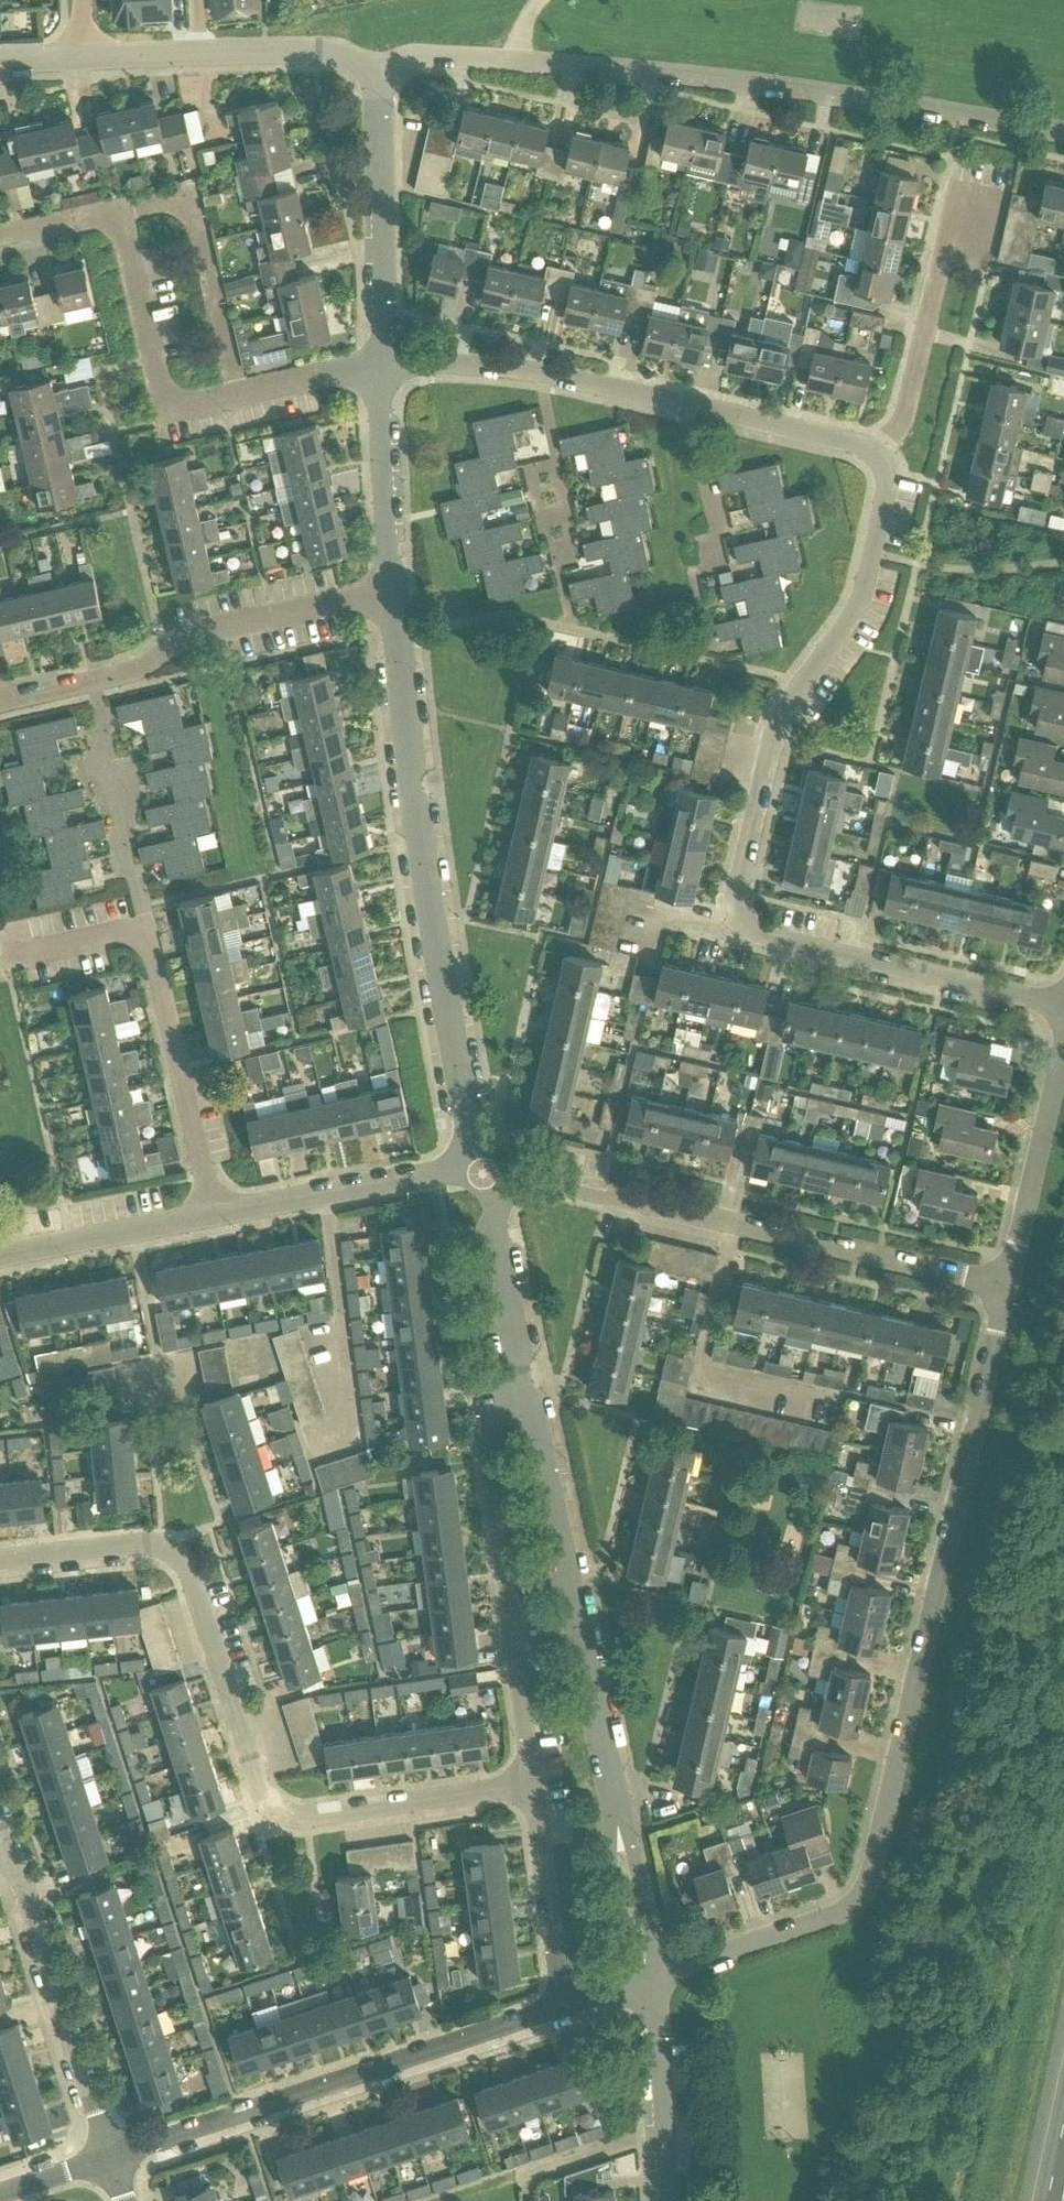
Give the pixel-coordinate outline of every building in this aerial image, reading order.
[(142,15),(141,0),(113,0),(114,17),(117,17),(117,20),(140,18),(140,15),(142,15)] [(142,15),(172,14),(171,0),(141,0),(142,15)] [(212,12),(257,8),(256,0),(211,0),(212,12)] [(154,100),(125,106),(134,143),(162,137),(165,150),(178,147),(170,116),(158,118),(154,100)] [(242,124),(245,140),(284,131),(277,100),(226,112),(229,127),(242,124)] [(102,132),(89,135),(96,166),(110,163),(107,149),(134,143),(125,106),(97,113),(102,132)] [(184,113),(190,140),(204,137),(196,109),(184,112),(184,113)] [(465,109),(460,129),(456,143),(474,147),(472,155),(483,157),(492,115),(465,109)] [(170,116),(178,147),(191,144),(190,140),(184,113),(170,116)] [(492,115),(483,157),(492,160),(494,152),(512,156),(520,122),(492,115)] [(81,156),(84,169),(96,166),(89,135),(77,138),(72,118),(43,125),(52,162),(81,156)] [(687,170),(698,127),(669,120),(665,137),(652,134),(646,163),(658,166),(661,154),(679,159),(677,168),(687,170)] [(522,122),(520,122),(512,156),(539,162),(537,174),(549,177),(556,148),(543,145),(547,128),(522,122)] [(427,137),(456,143),(456,144),(456,143),(460,129),(431,123),(427,137)] [(25,168),(52,162),(43,125),(16,131),(21,151),(7,154),(15,185),(29,182),(25,168)] [(687,170),(687,172),(727,182),(734,154),(720,150),(724,133),(701,128),(698,127),(687,170)] [(284,131),(245,140),(249,156),(236,159),(242,186),(270,180),(267,168),(291,162),(284,131)] [(569,151),(556,148),(549,177),(562,180),(565,169),(593,175),(601,140),(573,134),(569,151)] [(427,137),(425,149),(453,156),(456,143),(427,137)] [(601,140),(593,175),(591,183),(601,186),(603,177),(621,182),(618,193),(631,196),(638,167),(625,164),(629,147),(601,140)] [(747,157),(734,154),(727,182),(740,185),(741,181),(769,188),(771,180),(779,146),(771,144),(751,140),(747,157)] [(779,146),(771,180),(798,186),(795,198),(808,201),(815,173),(802,170),(806,153),(787,148),(779,146)] [(425,149),(421,163),(450,169),(453,156),(425,149)] [(204,152),(206,163),(215,161),(213,150),(204,152)] [(2,188),(15,185),(7,154),(0,156),(0,180),(2,188)] [(450,169),(421,163),(418,176),(447,183),(450,169)] [(879,183),(875,200),(909,208),(916,178),(873,168),(870,180),(879,183)] [(828,170),(824,187),(839,191),(843,173),(828,170)] [(447,183),(418,176),(415,189),(444,196),(447,183)] [(270,180),(242,186),(249,213),(262,210),(265,227),(303,218),(296,186),(273,192),(270,180)] [(1063,223),(1063,187),(1045,183),(1041,200),(1038,213),(1038,217),(1063,223)] [(38,207),(37,186),(17,186),(17,207),(38,207)] [(62,199),(64,208),(104,199),(103,195),(97,196),(96,191),(62,199)] [(203,198),(205,205),(223,201),(222,193),(203,198)] [(615,207),(628,210),(631,196),(618,193),(615,207)] [(1013,194),(1011,206),(1038,213),(1041,200),(1013,194)] [(480,205),(498,209),(500,199),(483,195),(480,205)] [(502,200),(500,209),(512,212),(514,203),(502,200)] [(821,200),(817,216),(832,220),(836,203),(821,200)] [(868,229),(902,238),(909,208),(875,200),(868,229)] [(428,213),(441,216),(444,204),(442,203),(431,201),(428,213)] [(1036,226),(1038,217),(1038,213),(1011,206),(1007,220),(1036,226)] [(691,218),(681,215),(677,233),(687,236),(691,218)] [(832,220),(817,216),(813,235),(827,238),(832,220)] [(303,218),(265,227),(269,242),(256,245),(262,272),(290,266),(287,254),(311,249),(303,218)] [(1036,226),(1007,220),(1004,233),(1032,239),(1036,226)] [(902,238),(868,229),(861,259),(895,267),(902,238)] [(671,252),(676,237),(662,230),(657,248),(671,252)] [(1001,246),(1029,253),(1032,239),(1004,233),(1001,246)] [(727,249),(729,238),(717,236),(715,246),(727,249)] [(473,279),(480,251),(438,241),(428,286),(455,293),(459,276),(473,279)] [(1029,253),(1001,246),(998,260),(1026,266),(1029,253)] [(714,269),(718,251),(699,247),(695,265),(714,269)] [(783,263),(798,267),(802,253),(787,250),(783,263)] [(492,253),(480,251),(473,279),(486,282),(482,299),(509,305),(517,270),(490,264),(492,253)] [(895,267),(861,259),(857,276),(839,272),(833,297),(871,307),(874,294),(888,297),(895,267)] [(541,294),(555,297),(561,269),(547,266),(545,276),(531,273),(533,264),(519,261),(517,270),(509,305),(537,311),(541,294)] [(45,292),(52,321),(65,318),(63,307),(91,300),(83,266),(55,272),(59,289),(45,292)] [(292,278),(290,266),(262,272),(268,300),(282,297),(285,313),(323,304),(316,273),(292,278)] [(564,317),(591,324),(599,288),(572,282),(574,272),(561,269),(555,297),(568,300),(564,317)] [(632,285),(642,287),(645,273),(635,271),(632,285)] [(1,285),(9,319),(8,319),(12,334),(26,331),(22,316),(36,313),(39,324),(52,321),(45,292),(32,295),(28,278),(1,285)] [(804,278),(801,290),(810,292),(812,280),(804,278)] [(244,292),(240,279),(223,283),(226,296),(244,292)] [(1007,310),(1047,320),(1054,290),(1015,280),(1007,310)] [(636,316),(642,287),(632,285),(630,284),(627,295),(599,288),(591,324),(619,330),(623,313),(636,316)] [(1,285),(0,285),(0,321),(8,319),(9,319),(1,285)] [(656,290),(642,287),(636,316),(650,319),(643,348),(670,354),(678,319),(651,313),(656,290)] [(323,304),(285,313),(289,329),(249,338),(253,353),(330,335),(323,304)] [(1047,320),(1007,310),(999,344),(1039,353),(1047,320)] [(851,325),(883,333),(886,319),(854,311),(851,325)] [(706,325),(678,319),(670,354),(698,361),(702,343),(715,346),(722,318),(708,315),(706,325)] [(722,318),(715,346),(729,349),(725,366),(753,373),(762,338),(733,331),(735,321),(722,318)] [(806,327),(804,336),(798,364),(810,367),(806,384),(835,391),(845,348),(846,344),(834,341),(831,353),(814,349),(819,329),(806,327)] [(762,338),(753,373),(780,379),(784,361),(798,364),(804,336),(793,333),(792,336),(763,329),(762,338)] [(854,350),(845,348),(835,391),(862,397),(870,362),(852,358),(854,350)] [(1063,375),(1063,360),(1048,356),(1045,370),(1063,375)] [(39,367),(25,370),(28,382),(42,379),(50,377),(47,365),(39,367)] [(51,385),(50,377),(42,379),(28,382),(10,386),(16,412),(90,394),(87,383),(53,391),(51,385)] [(991,383),(985,411),(1019,419),(1032,422),(1035,409),(1022,406),(1026,392),(991,383)] [(90,394),(16,412),(10,414),(11,419),(17,418),(21,435),(61,426),(58,414),(92,406),(90,394)] [(473,421),(481,456),(512,450),(516,449),(512,429),(534,425),(530,409),(473,421)] [(979,437),(1013,445),(1019,419),(985,411),(979,437)] [(1045,425),(1062,429),(1063,420),(1048,416),(1045,425)] [(268,451),(271,466),(323,453),(316,423),(280,432),(284,447),(268,451)] [(1062,429),(1045,425),(1044,433),(1060,438),(1062,429)] [(61,426),(21,435),(15,437),(16,442),(22,441),(27,459),(84,445),(81,434),(64,438),(61,426)] [(563,455),(585,450),(589,469),(625,461),(617,426),(559,439),(563,455)] [(84,445),(90,443),(88,432),(81,434),(84,445)] [(1013,445),(979,437),(972,464),(1016,475),(1023,448),(1013,445)] [(93,455),(90,443),(84,445),(86,456),(93,455)] [(32,482),(72,472),(69,460),(86,456),(84,445),(27,459),(21,460),(22,465),(28,464),(32,482)] [(512,450),(481,456),(456,462),(463,497),(498,489),(494,470),(516,465),(512,450)] [(289,468),(293,485),(328,477),(323,453),(271,466),(273,472),(289,468)] [(148,462),(156,493),(207,481),(204,466),(187,469),(184,454),(148,462)] [(614,480),(619,499),(643,494),(654,491),(646,456),(625,461),(589,469),(593,485),(614,480)] [(744,487),(749,506),(784,498),(776,463),(718,477),(722,493),(744,487)] [(1016,475),(972,464),(966,492),(1000,500),(1004,481),(1014,484),(1016,475)] [(1060,473),(1061,468),(1051,466),(1048,482),(1058,485),(1060,473)] [(240,468),(214,477),(217,487),(244,478),(240,468)] [(72,472),(32,482),(26,483),(27,488),(33,487),(38,506),(77,497),(77,496),(95,492),(92,480),(74,484),(72,472)] [(279,502),(282,511),(333,499),(328,477),(293,485),(296,498),(279,502)] [(157,508),(158,516),(196,507),(192,491),(209,487),(207,481),(156,493),(159,508),(157,508)] [(1046,493),(1055,495),(1058,485),(1048,482),(1046,493)] [(498,489),(463,497),(441,502),(449,537),(461,534),(484,529),(480,510),(502,505),(499,494),(498,489)] [(521,489),(499,494),(502,505),(502,507),(524,502),(521,489)] [(912,492),(911,504),(928,506),(930,494),(912,492)] [(774,517),(778,537),(792,534),(813,529),(805,493),(784,498),(749,506),(752,522),(774,517)] [(643,494),(619,499),(586,506),(590,522),(611,517),(616,536),(640,531),(651,528),(643,494)] [(333,499),(282,511),(284,523),(301,519),(304,536),(340,527),(333,499)] [(514,507),(517,520),(529,517),(526,505),(514,507)] [(196,507),(158,516),(160,524),(163,524),(166,537),(201,528),(217,525),(215,516),(199,520),(196,507)] [(482,567),(505,561),(501,542),(522,537),(518,521),(484,529),(461,534),(469,569),(482,567)] [(201,528),(166,537),(171,558),(168,559),(170,567),(208,558),(204,542),(220,538),(217,525),(201,528)] [(340,527),(304,536),(307,548),(291,552),(294,564),(346,552),(340,527)] [(608,554),(612,573),(626,570),(648,566),(640,531),(616,536),(583,543),(586,559),(608,554)] [(759,557),(764,576),(778,573),(800,568),(792,534),(778,537),(734,546),(738,562),(759,557)] [(79,564),(87,562),(85,551),(76,553),(79,564)] [(539,553),(505,561),(482,567),(490,601),(525,594),(521,574),(542,569),(539,553)] [(49,568),(46,557),(37,559),(40,570),(49,568)] [(208,558),(170,567),(172,575),(175,574),(178,590),(229,578),(227,567),(211,571),(208,558)] [(68,583),(76,618),(101,613),(93,577),(89,561),(87,562),(79,564),(82,580),(68,583)] [(50,570),(36,574),(48,625),(76,618),(68,583),(53,587),(50,570)] [(626,570),(612,573),(569,582),(573,599),(594,594),(599,612),(634,604),(626,570)] [(728,572),(719,574),(721,584),(730,582),(728,572)] [(778,573),(764,576),(721,585),(725,602),(746,597),(750,616),(773,611),(786,608),(778,573)] [(17,595),(25,630),(48,625),(36,574),(27,576),(31,592),(17,595)] [(25,630),(17,595),(3,598),(0,587),(0,636),(25,630)] [(939,608),(933,634),(969,643),(976,617),(939,608)] [(773,611),(750,616),(716,623),(719,640),(741,635),(745,653),(781,645),(773,611)] [(1047,656),(1043,672),(1063,677),(1063,623),(1046,619),(1038,654),(1047,656)] [(933,634),(927,660),(963,669),(969,643),(933,634)] [(1007,639),(1004,651),(1013,654),(1016,641),(1007,639)] [(1013,654),(1004,651),(1001,665),(1010,667),(1013,654)] [(547,691),(573,697),(582,661),(555,655),(547,691)] [(927,660),(920,685),(957,694),(963,669),(927,660)] [(573,697),(599,703),(607,667),(582,661),(573,697)] [(599,703),(624,709),(633,673),(607,667),(599,703)] [(280,697),(283,709),(334,697),(329,672),(295,680),(298,694),(280,697)] [(624,709),(650,715),(659,679),(633,673),(624,709)] [(659,679),(650,715),(676,721),(684,685),(659,679)] [(1013,692),(1025,694),(1027,684),(1015,682),(1013,692)] [(711,691),(684,685),(676,721),(702,727),(702,726),(705,714),(711,691)] [(920,685),(914,711),(951,720),(957,694),(920,685)] [(1039,710),(1035,727),(1063,733),(1063,692),(1036,686),(1031,708),(1039,710)] [(995,690),(992,703),(1001,705),(1004,692),(995,690)] [(142,716),(147,734),(182,726),(174,691),(117,705),(120,721),(142,716)] [(334,697),(283,709),(285,720),(303,716),(306,730),(340,722),(334,697)] [(1001,705),(992,703),(989,716),(998,718),(1001,705)] [(914,711),(908,736),(945,745),(951,720),(914,711)] [(702,726),(728,732),(731,719),(705,714),(702,726)] [(17,728),(25,763),(60,755),(56,736),(77,731),(73,715),(17,728)] [(204,721),(182,726),(147,734),(150,751),(172,746),(177,765),(203,759),(212,757),(204,721)] [(345,747),(340,722),(306,730),(309,744),(291,748),(294,759),(345,747)] [(702,726),(702,727),(700,738),(725,744),(728,732),(702,726)] [(550,736),(563,740),(565,731),(552,728),(550,736)] [(565,731),(563,740),(576,743),(578,734),(565,731)] [(908,736),(902,763),(921,767),(939,771),(943,756),(960,760),(960,763),(969,765),(973,752),(963,749),(945,745),(908,736)] [(700,738),(697,751),(722,757),(725,744),(700,738)] [(1022,761),(1019,778),(1063,788),(1063,761),(1051,758),(1054,746),(1019,738),(1014,759),(1022,761)] [(601,748),(615,751),(617,743),(603,740),(601,748)] [(984,741),(981,754),(989,756),(992,743),(984,741)] [(617,743),(615,751),(628,755),(630,746),(617,743)] [(317,780),(351,772),(345,747),(294,759),(296,770),(313,766),(317,780)] [(694,763),(719,769),(722,757),(697,751),(694,763)] [(653,760),(666,764),(668,755),(655,752),(653,760)] [(526,780),(562,788),(569,762),(532,753),(526,780)] [(989,756),(981,754),(978,767),(986,769),(989,756)] [(24,800),(46,795),(42,776),(64,771),(60,755),(25,763),(3,767),(11,803),(24,800)] [(171,782),(176,801),(203,795),(211,793),(203,759),(177,765),(146,771),(150,787),(171,782)] [(825,760),(822,773),(843,778),(846,765),(825,760)] [(719,769),(694,763),(691,776),(716,782),(719,769)] [(920,772),(930,775),(938,776),(939,771),(921,767),(920,772)] [(809,770),(802,796),(839,805),(859,809),(862,797),(863,793),(843,788),(845,778),(843,778),(822,773),(809,770)] [(303,798),(306,809),(357,797),(351,772),(317,780),(320,794),(303,798)] [(279,789),(276,774),(264,777),(267,792),(279,789)] [(526,780),(520,805),(556,814),(562,788),(526,780)] [(605,799),(614,801),(617,787),(608,785),(605,799)] [(80,786),(46,795),(24,800),(32,835),(45,832),(67,826),(63,808),(84,803),(80,786)] [(673,815),(709,823),(716,796),(679,788),(673,815)] [(1014,814),(1011,831),(1038,837),(1062,843),(1063,834),(1063,817),(1044,812),(1047,800),(1011,791),(1006,812),(1014,814)] [(203,795),(176,801),(145,808),(149,824),(171,819),(175,838),(196,834),(211,830),(203,795)] [(802,796),(796,821),(833,830),(839,805),(802,796)] [(325,816),(328,831),(363,823),(357,797),(306,809),(308,820),(325,816)] [(614,801),(605,799),(603,811),(611,813),(614,801)] [(879,800),(876,813),(884,815),(887,801),(879,800)] [(520,805),(514,831),(550,839),(556,814),(520,805)] [(613,827),(622,829),(625,816),(616,814),(613,827)] [(272,831),(274,831),(281,829),(278,815),(270,817),(269,817),(272,831)] [(667,840),(703,849),(709,823),(673,815),(667,840)] [(45,832),(52,866),(88,857),(84,839),(105,834),(102,818),(67,826),(45,832)] [(796,821),(791,847),(811,852),(827,856),(833,830),(796,821)] [(363,823),(328,831),(332,845),(315,849),(317,860),(369,849),(363,823)] [(873,825),(870,839),(878,841),(881,827),(873,825)] [(613,827),(610,840),(619,842),(622,829),(613,827)] [(508,856),(544,865),(550,839),(514,831),(508,856)] [(196,834),(175,838),(138,846),(142,862),(164,857),(168,876),(204,868),(196,834)] [(596,836),(593,849),(602,852),(605,838),(596,836)] [(1062,843),(1038,837),(1034,852),(1058,858),(1062,843)] [(938,846),(953,850),(955,841),(940,838),(938,846)] [(870,839),(867,852),(875,854),(878,841),(870,839)] [(661,865),(697,874),(703,849),(667,840),(661,865)] [(955,841),(953,850),(965,852),(967,844),(955,841)] [(791,847),(784,873),(801,877),(804,878),(821,882),(830,884),(836,858),(827,856),(811,852),(791,847)] [(602,852),(593,849),(590,862),(599,864),(602,852)] [(990,858),(1004,862),(1006,854),(992,850),(990,858)] [(296,855),(298,865),(311,862),(308,852),(296,855)] [(1006,854),(1004,862),(1016,865),(1018,857),(1006,854)] [(508,856),(502,882),(538,890),(544,865),(508,856)] [(52,866),(31,871),(39,906),(74,898),(70,879),(92,874),(88,857),(52,866)] [(1057,866),(1031,860),(1028,873),(1054,878),(1057,866)] [(317,881),(320,897),(355,889),(348,862),(297,874),(300,885),(317,881)] [(866,892),(872,866),(862,864),(860,863),(854,889),(866,892)] [(697,874),(661,865),(655,890),(691,899),(697,874)] [(880,870),(874,895),(885,897),(882,909),(910,916),(919,879),(880,870)] [(804,878),(801,891),(818,895),(827,897),(830,884),(821,882),(804,878)] [(910,916),(936,921),(944,884),(919,879),(910,916)] [(603,881),(601,894),(626,900),(626,899),(629,887),(603,881)] [(538,890),(502,882),(496,908),(532,917),(538,890)] [(936,921),(962,927),(970,890),(944,884),(936,921)] [(584,888),(581,901),(590,903),(593,890),(584,888)] [(355,889),(320,897),(323,911),(307,915),(309,926),(361,914),(355,889)] [(962,927),(987,933),(996,896),(970,890),(962,927)] [(213,894),(178,902),(184,928),(235,916),(246,913),(244,902),(217,909),(213,894)] [(598,906),(623,912),(626,900),(601,894),(598,906)] [(996,896),(987,933),(1013,939),(1021,902),(996,896)] [(590,903),(581,901),(578,914),(587,916),(590,903)] [(1021,902),(1013,939),(1038,944),(1047,907),(1021,902)] [(246,913),(235,916),(238,928),(249,925),(246,913)] [(328,932),(332,948),(367,940),(361,914),(309,926),(312,936),(328,932)] [(238,928),(235,916),(184,928),(190,953),(225,945),(222,931),(238,928)] [(290,921),(291,932),(308,932),(307,920),(290,921)] [(318,966),(321,976),(372,964),(367,940),(332,948),(335,961),(318,965),(318,966)] [(225,945),(190,953),(196,978),(248,967),(245,957),(229,961),(225,945)] [(125,955),(121,958),(120,963),(123,968),(128,969),(133,966),(134,960),(131,956),(125,955)] [(253,955),(245,957),(248,967),(255,965),(253,955)] [(558,981),(595,990),(601,964),(564,955),(558,981)] [(663,963),(659,979),(654,999),(680,1006),(689,969),(663,963)] [(372,964),(321,976),(323,987),(340,983),(344,999),(378,991),(372,964)] [(303,980),(321,976),(318,966),(313,967),(314,973),(302,976),(303,980)] [(202,1004),(237,996),(234,983),(251,979),(248,967),(196,978),(202,1004)] [(715,975),(689,969),(680,1006),(706,1012),(715,975)] [(628,999),(640,1002),(646,977),(634,974),(628,999)] [(706,1012),(732,1018),(740,981),(715,975),(706,1012)] [(646,977),(640,1002),(652,1005),(654,999),(659,979),(646,977)] [(558,981),(552,1007),(589,1015),(595,990),(558,981)] [(755,1038),(767,1041),(773,1015),(761,1012),(767,988),(740,981),(732,1018),(758,1024),(755,1038)] [(76,1020),(127,1008),(134,1006),(143,1004),(141,994),(132,996),(125,998),(125,997),(109,1000),(105,985),(70,993),(76,1020)] [(130,989),(132,996),(141,994),(143,994),(142,986),(130,989)] [(378,991),(344,999),(347,1012),(330,1016),(332,1027),(384,1015),(378,991)] [(241,1011),(237,996),(202,1004),(208,1029),(260,1017),(258,1007),(241,1011)] [(773,1015),(767,1041),(779,1044),(782,1036),(807,1042),(816,1006),(790,1000),(786,1018),(773,1015)] [(134,1006),(127,1008),(129,1016),(136,1015),(134,1006)] [(807,1042),(833,1048),(841,1012),(816,1006),(807,1042)] [(552,1007),(546,1032),(583,1041),(589,1015),(552,1007)] [(129,1016),(127,1008),(76,1020),(82,1045),(117,1037),(113,1021),(129,1018),(129,1016)] [(626,1024),(635,1026),(638,1013),(629,1011),(626,1024)] [(261,1018),(263,1028),(285,1023),(282,1012),(260,1017),(261,1018)] [(841,1012),(833,1048),(859,1054),(867,1018),(841,1012)] [(214,1055),(249,1046),(246,1032),(263,1028),(261,1018),(260,1017),(208,1029),(214,1055)] [(859,1054),(884,1060),(893,1024),(867,1018),(859,1054)] [(635,1026),(626,1024),(623,1037),(631,1039),(635,1026)] [(893,1024),(884,1060),(911,1066),(919,1031),(893,1024)] [(546,1032),(541,1058),(578,1066),(583,1041),(546,1032)] [(928,1052),(941,1055),(945,1035),(933,1032),(928,1052)] [(945,1035),(941,1055),(940,1057),(945,1058),(941,1074),(1005,1089),(1011,1064),(987,1058),(990,1046),(945,1035)] [(82,1045),(88,1071),(139,1059),(136,1047),(120,1051),(117,1037),(82,1045)] [(309,1043),(294,1047),(296,1057),(302,1060),(312,1058),(309,1043)] [(683,1053),(696,1056),(698,1046),(685,1043),(683,1053)] [(390,1046),(379,1048),(384,1070),(396,1067),(393,1057),(390,1046)] [(698,1046),(696,1056),(709,1059),(711,1050),(698,1046)] [(244,1057),(247,1070),(262,1067),(259,1054),(244,1057)] [(655,1054),(653,1064),(666,1067),(669,1057),(655,1054)] [(578,1066),(541,1058),(535,1083),(572,1092),(578,1066)] [(88,1071),(94,1096),(129,1088),(125,1072),(141,1069),(139,1059),(88,1071)] [(679,1070),(692,1073),(694,1063),(681,1060),(679,1070)] [(614,1075),(623,1077),(626,1065),(617,1062),(614,1075)] [(694,1063),(692,1073),(706,1076),(708,1066),(694,1063)] [(374,1089),(382,1125),(408,1119),(396,1067),(384,1070),(388,1086),(374,1089)] [(623,1077),(614,1075),(611,1088),(620,1090),(623,1077)] [(355,1076),(343,1079),(355,1131),(382,1125),(374,1089),(359,1092),(355,1076)] [(337,1097),(324,1100),(332,1136),(355,1131),(343,1079),(333,1082),(337,1097)] [(303,1080),(292,1083),(294,1091),(294,1090),(305,1088),(303,1080)] [(811,1090),(823,1092),(824,1084),(813,1081),(811,1090)] [(294,1091),(292,1083),(282,1085),(284,1093),(294,1091)] [(543,1112),(566,1118),(572,1092),(535,1083),(529,1109),(543,1112)] [(824,1084),(823,1092),(836,1096),(838,1087),(824,1084)] [(132,1101),(129,1088),(94,1096),(100,1122),(151,1111),(148,1098),(132,1101)] [(294,1090),(306,1142),(332,1136),(324,1100),(310,1104),(306,1088),(305,1088),(294,1090)] [(272,1112),(280,1148),(306,1142),(294,1090),(294,1091),(284,1093),(287,1109),(272,1112)] [(862,1102),(874,1105),(876,1096),(863,1093),(862,1102)] [(624,1132),(650,1138),(658,1102),(632,1096),(624,1132)] [(876,1096),(874,1105),(887,1108),(889,1100),(876,1096)] [(806,1106),(819,1109),(821,1100),(808,1097),(806,1106)] [(914,1112),(936,1117),(939,1104),(917,1099),(914,1112)] [(280,1148),(272,1112),(257,1116),(254,1100),(242,1103),(254,1154),(280,1148)] [(821,1100),(819,1109),(832,1112),(834,1103),(821,1100)] [(611,1129),(617,1104),(605,1101),(602,1115),(599,1126),(611,1129)] [(650,1138),(676,1144),(684,1108),(658,1102),(650,1138)] [(974,1112),(939,1104),(936,1117),(934,1125),(942,1127),(938,1145),(990,1157),(996,1130),(971,1124),(974,1112)] [(710,1114),(684,1108),(676,1144),(701,1150),(710,1114)] [(858,1118),(870,1121),(872,1112),(859,1109),(858,1118)] [(151,1111),(100,1122),(106,1148),(141,1140),(137,1123),(153,1120),(151,1111)] [(736,1120),(710,1114),(701,1150),(727,1156),(732,1136),(745,1139),(750,1115),(738,1112),(736,1120)] [(872,1112),(870,1121),(884,1124),(886,1116),(872,1112)] [(750,1115),(745,1139),(757,1142),(751,1170),(776,1176),(784,1140),(756,1133),(760,1117),(750,1115)] [(885,1124),(884,1124),(870,1121),(866,1136),(881,1140),(885,1124)] [(106,1148),(111,1171),(162,1160),(180,1156),(175,1134),(157,1138),(160,1149),(144,1152),(141,1140),(106,1148)] [(905,1154),(919,1157),(923,1139),(909,1136),(905,1154)] [(776,1176),(802,1181),(810,1146),(784,1140),(776,1176)] [(802,1181),(827,1187),(836,1152),(810,1146),(802,1181)] [(836,1152),(827,1187),(853,1193),(861,1158),(836,1152)] [(861,1158),(853,1193),(881,1200),(889,1164),(861,1158)] [(914,1190),(923,1192),(919,1209),(970,1220),(976,1194),(952,1189),(955,1176),(919,1168),(914,1190)] [(385,1230),(388,1258),(422,1253),(419,1225),(385,1230)] [(636,1262),(648,1265),(654,1240),(641,1237),(636,1262)] [(340,1240),(343,1262),(353,1260),(350,1238),(340,1240)] [(290,1244),(296,1278),(322,1273),(316,1239),(290,1244)] [(648,1265),(655,1267),(661,1268),(666,1243),(654,1240),(648,1265)] [(666,1243),(661,1268),(673,1271),(679,1245),(666,1243)] [(296,1278),(290,1244),(264,1249),(271,1283),(296,1278)] [(679,1245),(673,1271),(685,1274),(691,1248),(679,1245)] [(704,1251),(691,1248),(685,1274),(698,1276),(704,1251)] [(239,1254),(246,1288),(271,1283),(264,1249),(239,1254)] [(704,1251),(698,1276),(710,1279),(716,1254),(704,1251)] [(388,1258),(392,1284),(426,1280),(422,1253),(388,1258)] [(246,1288),(239,1254),(213,1259),(219,1293),(246,1288)] [(619,1258),(613,1284),(649,1293),(655,1267),(648,1265),(636,1262),(619,1258)] [(186,1265),(192,1298),(219,1293),(213,1259),(186,1265)] [(343,1266),(346,1289),(357,1287),(354,1264),(343,1266)] [(192,1298),(186,1265),(159,1270),(165,1303),(192,1298)] [(125,1276),(98,1281),(105,1315),(131,1310),(125,1276)] [(429,1307),(426,1280),(392,1284),(395,1312),(429,1307)] [(72,1286),(78,1320),(105,1315),(98,1281),(72,1286)] [(734,1318),(759,1324),(767,1288),(742,1282),(734,1318)] [(649,1293),(613,1284),(607,1310),(643,1318),(649,1293)] [(45,1291),(52,1325),(78,1320),(72,1286),(45,1291)] [(793,1294),(767,1288),(759,1324),(785,1330),(793,1294)] [(52,1325),(45,1291),(19,1296),(20,1300),(6,1303),(15,1333),(25,1330),(52,1325)] [(347,1292),(350,1315),(360,1313),(357,1291),(347,1292)] [(696,1304),(704,1306),(707,1293),(699,1291),(696,1304)] [(785,1330),(810,1336),(819,1300),(793,1294),(785,1330)] [(819,1300),(810,1336),(836,1341),(844,1305),(819,1300)] [(704,1306),(696,1304),(693,1317),(701,1319),(704,1306)] [(836,1341),(862,1347),(870,1312),(844,1305),(836,1341)] [(306,1311),(308,1322),(330,1317),(328,1307),(306,1311)] [(433,1334),(429,1307),(395,1312),(399,1338),(433,1334)] [(601,1335),(637,1344),(643,1318),(607,1310),(601,1335)] [(279,1316),(283,1333),(297,1328),(295,1324),(304,1322),(302,1312),(279,1316)] [(870,1312),(862,1347),(888,1353),(896,1318),(870,1312)] [(254,1321),(256,1331),(278,1327),(276,1317),(254,1321)] [(350,1318),(353,1341),(364,1340),(361,1317),(350,1318)] [(888,1353),(914,1360),(922,1324),(896,1318),(888,1353)] [(177,1346),(175,1336),(172,1320),(157,1323),(161,1350),(177,1346)] [(227,1326),(229,1336),(252,1332),(250,1322),(227,1326)] [(922,1324),(914,1360),(941,1366),(949,1330),(922,1324)] [(2,1350),(13,1347),(6,1325),(0,1327),(0,1343),(2,1350)] [(202,1331),(204,1341),(226,1337),(224,1327),(202,1331)] [(297,1328),(283,1333),(272,1336),(276,1349),(301,1340),(297,1328)] [(198,1332),(175,1336),(177,1346),(200,1342),(198,1332)] [(399,1338),(402,1363),(436,1358),(433,1334),(399,1338)] [(595,1361),(631,1369),(637,1344),(601,1335),(595,1361)] [(276,1349),(280,1362),(305,1353),(301,1340),(276,1349)] [(687,1342),(684,1355),(692,1357),(695,1344),(687,1342)] [(114,1347),(116,1358),(138,1354),(136,1343),(114,1347)] [(354,1344),(357,1367),(367,1366),(364,1343),(354,1344)] [(198,1349),(200,1362),(226,1357),(224,1344),(198,1349)] [(88,1352),(90,1362),(113,1358),(111,1348),(88,1352)] [(725,1361),(750,1367),(753,1355),(728,1349),(725,1361)] [(4,1354),(11,1375),(21,1372),(14,1350),(4,1354)] [(62,1357),(63,1367),(87,1363),(85,1353),(62,1357)] [(280,1362),(284,1374),(309,1366),(305,1353),(280,1362)] [(692,1357),(684,1355),(681,1368),(689,1370),(692,1357)] [(200,1362),(203,1374),(229,1369),(226,1357),(200,1362)] [(436,1358),(402,1363),(405,1390),(439,1386),(436,1358)] [(763,1370),(775,1372),(777,1363),(765,1360),(763,1370)] [(631,1369),(595,1361),(589,1387),(625,1396),(631,1369)] [(777,1363),(775,1372),(790,1376),(792,1367),(777,1363)] [(40,1379),(52,1377),(63,1375),(61,1365),(39,1369),(40,1379)] [(87,1370),(90,1384),(116,1379),(113,1366),(87,1370)] [(284,1374),(285,1378),(288,1387),(313,1379),(309,1366),(284,1374)] [(231,1382),(229,1369),(203,1374),(205,1387),(231,1382)] [(357,1371),(360,1394),(370,1392),(367,1369),(357,1371)] [(815,1382),(826,1384),(828,1376),(816,1373),(815,1382)] [(12,1379),(19,1401),(29,1397),(22,1376),(12,1379)] [(828,1376),(826,1384),(842,1388),(843,1379),(828,1376)] [(52,1377),(40,1379),(43,1396),(55,1394),(52,1377)] [(288,1387),(285,1378),(276,1381),(283,1402),(292,1400),(288,1387)] [(659,1389),(683,1396),(686,1384),(661,1378),(659,1389)] [(118,1393),(116,1379),(90,1384),(92,1397),(118,1393)] [(288,1387),(292,1400),(318,1391),(313,1379),(288,1387)] [(205,1387),(208,1402),(234,1395),(231,1382),(205,1387)] [(866,1393),(878,1396),(880,1387),(868,1384),(866,1393)] [(439,1386),(405,1390),(409,1416),(443,1411),(439,1386)] [(880,1387),(878,1396),(893,1400),(895,1390),(880,1387)] [(905,1402),(931,1408),(934,1396),(908,1390),(905,1402)] [(318,1391),(292,1400),(296,1412),(322,1404),(318,1391)] [(120,1406),(118,1393),(92,1397),(94,1411),(120,1406)] [(204,1403),(213,1430),(246,1419),(237,1393),(234,1395),(208,1402),(204,1403)] [(361,1397),(363,1420),(374,1418),(371,1396),(361,1397)] [(683,1396),(677,1421),(678,1421),(689,1424),(695,1399),(684,1396),(683,1396)] [(695,1399),(689,1424),(702,1427),(708,1402),(695,1399)] [(708,1402),(702,1427),(714,1430),(720,1405),(708,1402)] [(884,1448),(920,1457),(927,1429),(901,1422),(904,1410),(871,1402),(865,1426),(888,1432),(884,1448)] [(322,1404),(296,1412),(301,1425),(326,1417),(322,1404)] [(278,1408),(285,1429),(295,1427),(288,1405),(278,1408)] [(720,1405),(714,1430),(727,1433),(733,1408),(720,1405)] [(120,1406),(94,1411),(96,1423),(122,1420),(120,1406)] [(733,1408),(727,1433),(739,1436),(745,1411),(733,1408)] [(443,1411),(409,1416),(412,1441),(446,1436),(443,1411)] [(745,1411),(739,1436),(752,1439),(758,1414),(745,1411)] [(758,1414),(752,1439),(765,1442),(771,1417),(758,1414)] [(771,1417),(765,1442),(777,1445),(783,1420),(771,1417)] [(122,1420),(96,1423),(93,1423),(96,1451),(130,1447),(127,1419),(122,1420)] [(246,1419),(213,1430),(221,1454),(254,1444),(246,1419)] [(783,1420),(777,1445),(789,1448),(795,1422),(783,1420)] [(364,1423),(367,1446),(377,1445),(374,1422),(364,1423)] [(795,1422),(789,1448),(802,1451),(808,1425),(795,1422)] [(808,1425),(802,1451),(814,1454),(820,1428),(808,1425)] [(820,1428),(814,1454),(828,1457),(834,1432),(820,1428)] [(49,1431),(51,1454),(62,1453),(60,1430),(49,1431)] [(286,1433),(286,1434),(288,1440),(294,1460),(304,1457),(296,1430),(286,1433)] [(288,1440),(286,1434),(267,1440),(270,1446),(288,1440)] [(31,1446),(30,1435),(7,1437),(8,1448),(31,1446)] [(652,1467),(688,1475),(694,1449),(658,1441),(652,1467)] [(221,1454),(229,1481),(262,1470),(254,1444),(221,1454)] [(430,1446),(431,1454),(445,1453),(444,1444),(430,1446)] [(96,1451),(99,1478),(133,1474),(130,1447),(96,1451)] [(852,1483),(888,1492),(891,1480),(914,1485),(920,1457),(884,1448),(880,1464),(857,1459),(852,1483)] [(353,1454),(362,1479),(374,1475),(366,1450),(353,1454)] [(362,1479),(353,1454),(340,1458),(349,1483),(362,1479)] [(52,1457),(54,1480),(65,1479),(63,1456),(52,1457)] [(304,1457),(294,1460),(301,1480),(311,1477),(304,1457)] [(349,1483),(340,1458),(327,1462),(336,1487),(349,1483)] [(336,1487),(327,1462),(314,1466),(323,1492),(336,1487)] [(646,1492),(682,1501),(688,1475),(652,1467),(646,1492)] [(848,1471),(831,1467),(829,1478),(845,1482),(848,1471)] [(416,1473),(420,1502),(454,1497),(451,1468),(416,1473)] [(262,1470),(229,1481),(237,1506),(270,1495),(262,1470)] [(725,1470),(722,1483),(730,1485),(733,1472),(725,1470)] [(133,1474),(99,1478),(101,1502),(135,1499),(133,1474)] [(827,1486),(850,1492),(852,1483),(845,1482),(829,1478),(827,1486)] [(11,1482),(15,1516),(42,1513),(38,1479),(11,1482)] [(313,1481),(304,1484),(307,1493),(316,1490),(313,1481)] [(0,1483),(0,1518),(15,1516),(11,1482),(0,1483)] [(67,1505),(66,1496),(65,1483),(54,1484),(56,1506),(67,1505)] [(730,1485),(722,1483),(719,1496),(727,1498),(730,1485)] [(865,1530),(901,1538),(908,1510),(885,1505),(888,1492),(852,1483),(850,1492),(846,1508),(869,1514),(865,1530)] [(373,1538),(384,1537),(376,1484),(365,1485),(373,1538)] [(343,1489),(348,1511),(360,1509),(354,1486),(343,1489)] [(640,1518),(676,1526),(682,1501),(646,1492),(640,1518)] [(454,1497),(420,1502),(423,1529),(458,1524),(454,1497)] [(79,1523),(93,1521),(90,1500),(76,1501),(79,1523)] [(341,1507),(326,1510),(331,1529),(336,1529),(336,1528),(345,1526),(342,1511),(341,1507)] [(348,1514),(353,1536),(365,1534),(360,1511),(348,1514)] [(634,1543),(670,1552),(676,1526),(640,1518),(634,1543)] [(239,1531),(248,1558),(280,1547),(272,1520),(239,1531)] [(713,1521),(709,1534),(717,1536),(721,1523),(713,1521)] [(461,1553),(458,1524),(423,1529),(427,1557),(461,1553)] [(350,1548),(345,1526),(336,1528),(336,1529),(340,1551),(350,1548)] [(815,1562),(861,1572),(864,1560),(894,1567),(901,1538),(865,1530),(861,1547),(838,1541),(834,1558),(817,1554),(815,1562)] [(717,1536),(709,1534),(706,1547),(714,1549),(717,1536)] [(354,1540),(359,1562),(371,1560),(368,1549),(366,1537),(354,1540)] [(670,1552),(634,1543),(628,1569),(664,1578),(670,1552)] [(309,1562),(338,1561),(337,1545),(309,1546),(309,1562)] [(280,1547),(248,1558),(256,1583),(288,1573),(280,1547)] [(368,1549),(371,1560),(380,1558),(378,1547),(368,1549)] [(356,1574),(351,1552),(341,1554),(346,1576),(356,1574)] [(464,1576),(461,1553),(427,1557),(430,1580),(464,1576)] [(700,1573),(708,1575),(711,1561),(703,1559),(700,1573)] [(845,1612),(882,1621),(888,1593),(858,1585),(861,1572),(815,1562),(813,1572),(830,1576),(827,1590),(849,1595),(845,1612)] [(360,1566),(365,1588),(377,1586),(372,1563),(360,1566)] [(288,1573),(256,1583),(264,1609),(297,1599),(288,1573)] [(464,1576),(430,1580),(433,1607),(468,1603),(464,1576)] [(362,1600),(357,1578),(347,1580),(352,1602),(362,1600)] [(109,1592),(113,1626),(139,1623),(139,1621),(137,1609),(135,1589),(109,1592)] [(365,1592),(370,1614),(382,1611),(377,1589),(365,1592)] [(83,1595),(87,1629),(113,1626),(109,1592),(83,1595)] [(83,1595),(56,1598),(60,1632),(87,1629),(83,1595)] [(56,1598),(29,1601),(33,1635),(60,1632),(56,1598)] [(264,1609),(271,1633),(304,1622),(297,1599),(264,1609)] [(33,1635),(29,1601),(3,1604),(7,1638),(33,1635)] [(139,1621),(139,1622),(164,1614),(160,1601),(137,1609),(139,1621)] [(433,1607),(437,1635),(471,1631),(468,1603),(433,1607)] [(353,1606),(358,1628),(367,1626),(363,1604),(353,1606)] [(813,1648),(841,1655),(844,1642),(875,1649),(882,1621),(845,1612),(842,1629),(819,1623),(813,1648)] [(139,1622),(143,1635),(168,1627),(164,1614),(139,1622)] [(371,1618),(376,1640),(388,1637),(383,1615),(371,1618)] [(304,1622),(271,1633),(280,1659),(312,1648),(304,1622)] [(786,1627),(773,1624),(766,1653),(770,1654),(780,1656),(786,1627)] [(710,1626),(703,1652),(739,1660),(749,1663),(752,1652),(742,1649),(745,1634),(710,1626)] [(168,1627),(143,1635),(147,1647),(172,1639),(168,1627)] [(373,1652),(368,1630),(358,1632),(363,1654),(373,1652)] [(471,1631),(437,1635),(440,1657),(474,1653),(471,1631)] [(794,1643),(808,1647),(809,1639),(795,1636),(794,1643)] [(147,1647),(151,1660),(176,1652),(172,1639),(147,1647)] [(377,1644),(382,1666),(394,1663),(389,1641),(377,1644)] [(808,1647),(794,1643),(792,1650),(806,1654),(808,1647)] [(312,1648),(280,1659),(287,1683),(320,1672),(312,1648)] [(826,1694),(863,1703),(869,1674),(838,1667),(841,1655),(813,1648),(808,1672),(830,1677),(826,1694)] [(151,1660),(154,1669),(155,1672),(180,1664),(176,1652),(151,1660)] [(697,1677),(733,1686),(739,1660),(703,1652),(697,1677)] [(46,1668),(63,1666),(62,1653),(44,1655),(46,1668)] [(770,1654),(767,1667),(777,1669),(780,1656),(770,1654)] [(119,1660),(121,1671),(144,1668),(143,1657),(119,1660)] [(412,1660),(414,1674),(427,1672),(425,1658),(412,1660)] [(93,1662),(95,1673),(117,1671),(116,1660),(93,1662)] [(66,1665),(68,1676),(92,1674),(90,1663),(66,1665)] [(155,1672),(160,1685),(184,1677),(180,1664),(155,1672)] [(41,1668),(42,1679),(65,1677),(63,1666),(46,1668),(41,1668)] [(777,1669),(767,1667),(764,1679),(774,1681),(777,1669)] [(15,1671),(16,1682),(39,1679),(38,1668),(15,1671)] [(151,1687),(160,1714),(193,1703),(184,1677),(160,1685),(155,1672),(154,1669),(137,1671),(143,1690),(151,1687)] [(475,1671),(449,1675),(449,1679),(451,1692),(478,1688),(475,1671)] [(422,1689),(445,1686),(444,1675),(420,1679),(422,1689)] [(733,1686),(697,1677),(691,1703),(727,1711),(733,1686)] [(78,1698),(90,1694),(100,1691),(96,1679),(73,1682),(78,1698)] [(395,1682),(396,1693),(420,1690),(419,1679),(395,1682)] [(369,1686),(371,1697),(394,1693),(393,1683),(369,1686)] [(344,1690),(345,1700),(368,1697),(366,1687),(344,1690)] [(316,1694),(318,1704),(342,1701),(340,1690),(316,1694)] [(90,1694),(98,1720),(108,1717),(100,1691),(90,1694)] [(794,1730),(823,1736),(826,1724),(856,1731),(863,1703),(826,1694),(822,1711),(800,1705),(794,1730)] [(282,1703),(286,1716),(311,1708),(307,1695),(282,1703)] [(110,1705),(117,1727),(127,1724),(120,1702),(110,1705)] [(201,1728),(193,1703),(160,1714),(168,1739),(201,1728)] [(685,1729),(721,1737),(727,1711),(691,1703),(685,1729)] [(32,1739),(65,1729),(57,1704),(24,1714),(32,1739)] [(759,1705),(756,1718),(765,1720),(768,1708),(759,1705)] [(315,1721),(311,1708),(286,1716),(290,1729),(315,1721)] [(108,1717),(98,1720),(104,1740),(114,1737),(108,1717)] [(765,1720),(756,1718),(753,1731),(762,1733),(765,1720)] [(456,1723),(461,1757),(488,1753),(483,1719),(456,1723)] [(290,1729),(294,1742),(319,1734),(315,1721),(290,1729)] [(429,1727),(434,1761),(461,1757),(456,1723),(429,1727)] [(118,1730),(125,1752),(135,1749),(128,1727),(118,1730)] [(434,1761),(429,1727),(403,1731),(408,1765),(434,1761)] [(168,1739),(176,1764),(209,1753),(201,1728),(168,1739)] [(40,1765),(73,1754),(65,1729),(32,1739),(40,1765)] [(721,1737),(685,1729),(679,1754),(715,1762),(721,1737)] [(823,1736),(794,1730),(789,1754),(811,1759),(807,1776),(843,1785),(850,1756),(820,1749),(823,1736)] [(403,1731),(377,1735),(382,1769),(408,1765),(403,1731)] [(294,1742),(298,1755),(325,1746),(325,1743),(322,1743),(319,1734),(294,1742)] [(377,1735),(350,1739),(355,1773),(382,1769),(377,1735)] [(355,1773),(350,1739),(325,1743),(325,1746),(327,1759),(330,1777),(355,1773)] [(105,1743),(112,1765),(122,1762),(115,1740),(105,1743)] [(325,1746),(298,1755),(302,1767),(327,1759),(325,1746)] [(126,1755),(133,1777),(143,1774),(136,1752),(126,1755)] [(217,1778),(209,1753),(176,1764),(184,1789),(217,1778)] [(81,1780),(73,1754),(40,1765),(48,1790),(81,1780)] [(715,1762),(679,1754),(673,1780),(691,1785),(688,1797),(713,1802),(715,1792),(709,1789),(715,1762)] [(747,1756),(744,1769),(749,1770),(754,1772),(757,1759),(747,1756)] [(113,1769),(120,1791),(130,1787),(123,1766),(113,1769)] [(134,1780),(141,1802),(151,1799),(144,1777),(134,1780)] [(217,1778),(184,1789),(192,1814),(225,1804),(217,1778)] [(48,1790),(56,1817),(89,1806),(81,1780),(48,1790)] [(121,1794),(128,1816),(138,1813),(131,1791),(121,1794)] [(153,1840),(163,1837),(171,1834),(167,1822),(159,1824),(152,1803),(142,1806),(153,1840)] [(89,1806),(56,1817),(65,1843),(98,1832),(89,1806)] [(774,1847),(786,1883),(814,1873),(808,1854),(817,1851),(814,1841),(825,1837),(816,1810),(783,1821),(790,1841),(774,1847)] [(129,1820),(136,1842),(146,1838),(139,1816),(129,1820)] [(200,1838),(208,1863),(241,1853),(232,1827),(200,1838)] [(98,1832),(65,1843),(72,1866),(105,1856),(98,1832)] [(786,1883),(774,1847),(758,1853),(750,1832),(726,1840),(735,1867),(748,1862),(758,1892),(786,1883)] [(163,1837),(153,1840),(148,1842),(151,1853),(157,1851),(165,1877),(175,1874),(163,1837)] [(403,1868),(406,1868),(416,1866),(412,1840),(399,1842),(403,1868)] [(735,1867),(726,1840),(704,1848),(711,1869),(681,1879),(688,1898),(700,1894),(705,1909),(734,1899),(724,1870),(735,1867)] [(399,1842),(386,1844),(389,1870),(403,1868),(399,1842)] [(373,1845),(376,1871),(389,1870),(386,1844),(373,1845)] [(468,1875),(504,1870),(501,1844),(465,1848),(468,1875)] [(359,1847),(363,1873),(371,1872),(376,1871),(373,1845),(359,1847)] [(363,1873),(359,1847),(346,1849),(349,1875),(363,1873)] [(241,1853),(208,1863),(216,1890),(249,1879),(241,1853)] [(432,1856),(421,1858),(424,1880),(435,1879),(432,1856)] [(143,1861),(147,1874),(157,1871),(153,1858),(143,1861)] [(419,1889),(416,1866),(406,1868),(409,1890),(419,1889)] [(508,1896),(504,1870),(468,1875),(472,1901),(508,1896)] [(147,1874),(155,1898),(165,1895),(157,1871),(147,1874)] [(363,1873),(349,1875),(336,1876),(340,1903),(374,1898),(371,1872),(363,1873)] [(166,1881),(174,1905),(184,1902),(176,1878),(166,1881)] [(257,1905),(249,1879),(216,1890),(224,1915),(257,1905)] [(424,1884),(427,1907),(438,1905),(435,1883),(424,1884)] [(81,1894),(89,1919),(122,1909),(114,1884),(81,1894)] [(423,1919),(419,1892),(409,1893),(412,1920),(423,1919)] [(165,1895),(155,1898),(162,1920),(172,1917),(165,1895)] [(472,1901),(475,1927),(511,1922),(508,1896),(472,1901)] [(374,1898),(340,1903),(343,1930),(378,1925),(374,1898)] [(184,1902),(174,1905),(181,1927),(191,1924),(184,1902)] [(224,1915),(232,1940),(265,1930),(257,1905),(224,1915)] [(130,1934),(122,1909),(89,1919),(97,1945),(130,1934)] [(428,1910),(431,1933),(441,1931),(438,1909),(428,1910)] [(163,1924),(170,1946),(180,1943),(173,1921),(163,1924)] [(475,1927),(479,1953),(515,1948),(511,1922),(475,1927)] [(183,1931),(190,1952),(200,1949),(193,1928),(183,1931)] [(265,1930),(232,1940),(240,1965),(273,1954),(265,1930)] [(97,1945),(105,1971),(138,1960),(130,1934),(97,1945)] [(368,1942),(371,1953),(393,1946),(390,1935),(368,1942)] [(442,1935),(431,1936),(434,1959),(445,1958),(442,1935)] [(368,1954),(364,1943),(343,1950),(346,1961),(368,1954)] [(171,1949),(178,1971),(188,1968),(181,1946),(171,1949)] [(515,1948),(479,1953),(482,1979),(518,1975),(515,1948)] [(343,1962),(339,1952),(317,1959),(321,1970),(343,1962)] [(191,1956),(198,1978),(208,1975),(201,1953),(191,1956)] [(105,1971),(113,1995),(146,1985),(138,1960),(105,1971)] [(293,1967),(296,1978),(318,1971),(314,1960),(293,1967)] [(445,1961),(434,1963),(437,1985),(448,1984),(445,1961)] [(267,1975),(271,1986),(293,1979),(290,1968),(267,1975)] [(179,1974),(187,1999),(197,1996),(189,1971),(179,1974)] [(1,1975),(0,1975),(0,2005),(10,2002),(1,1975)] [(382,1985),(393,2017),(419,2009),(408,1976),(382,1985)] [(242,1984),(246,1994),(267,1987),(264,1977),(242,1984)] [(113,1995),(121,2020),(154,2010),(146,1985),(113,1995)] [(218,1992),(221,2003),(243,1996),(239,1985),(218,1992)] [(358,1992),(369,2025),(393,2017),(382,1985),(358,1992)] [(358,1992),(332,2001),(343,2034),(369,2025),(358,1992)] [(197,1996),(187,1999),(194,2021),(203,2018),(197,1996)] [(332,2001),(307,2009),(318,2042),(343,2034),(332,2001)] [(318,2042),(307,2009),(282,2018),(293,2050),(318,2042)] [(121,2020),(129,2046),(162,2035),(154,2010),(121,2020)] [(256,2026),(267,2059),(293,2050),(282,2018),(256,2026)] [(195,2025),(202,2046),(211,2043),(205,2022),(195,2025)] [(24,2049),(16,2024),(1,2029),(0,2029),(0,2057),(24,2049)] [(267,2059),(256,2026),(231,2035),(242,2067),(267,2059)] [(129,2046),(137,2071),(170,2061),(162,2035),(129,2046)] [(203,2050),(210,2072),(220,2069),(213,2047),(203,2050)] [(32,2076),(24,2049),(0,2057),(0,2086),(32,2076)] [(555,2065),(565,2098),(590,2090),(579,2057),(555,2065)] [(170,2061),(137,2071),(145,2097),(178,2086),(170,2062),(170,2061)] [(528,2074),(539,2107),(565,2098),(555,2065),(528,2074)] [(228,2096),(220,2069),(210,2072),(205,2074),(213,2101),(228,2096)] [(539,2107),(528,2074),(503,2082),(514,2115),(539,2107)] [(0,2086),(0,2087),(8,2112),(40,2101),(32,2076),(0,2086)] [(514,2115),(503,2082),(478,2091),(488,2124),(514,2115)] [(432,2106),(443,2139),(466,2131),(455,2098),(432,2106)] [(40,2101),(8,2112),(16,2136),(49,2126),(40,2101)] [(407,2115),(418,2147),(443,2139),(432,2106),(407,2115)] [(407,2115),(381,2123),(392,2156),(418,2147),(407,2115)] [(381,2123),(356,2132),(367,2164),(392,2156),(381,2123)] [(579,2132),(582,2141),(603,2133),(600,2125),(579,2132)] [(331,2140),(342,2173),(367,2164),(356,2132),(331,2140)] [(555,2140),(558,2149),(579,2142),(576,2133),(555,2140)] [(331,2140),(306,2149),(317,2181),(342,2173),(331,2140)] [(529,2149),(532,2158),(553,2150),(550,2142),(529,2149)] [(317,2181),(306,2149),(280,2157),(291,2190),(317,2181)] [(505,2157),(507,2166),(528,2159),(525,2150),(505,2157)] [(576,2200),(613,2200),(613,2190),(595,2191),(595,2179),(612,2178),(611,2159),(565,2174),(566,2193),(575,2192),(576,2200)] [(457,2173),(460,2182),(481,2175),(478,2166),(457,2173)] [(265,2193),(259,2171),(249,2174),(256,2196),(265,2193)] [(432,2181),(435,2190),(457,2183),(453,2174),(432,2181)] [(179,2182),(183,2194),(204,2188),(200,2176),(179,2182)] [(428,2182),(404,2190),(407,2200),(431,2192),(428,2182)] [(183,2194),(177,2196),(179,2200),(215,2200),(210,2186),(204,2188),(183,2194)] [(404,2190),(381,2198),(382,2200),(403,2200),(407,2200),(404,2190)]
